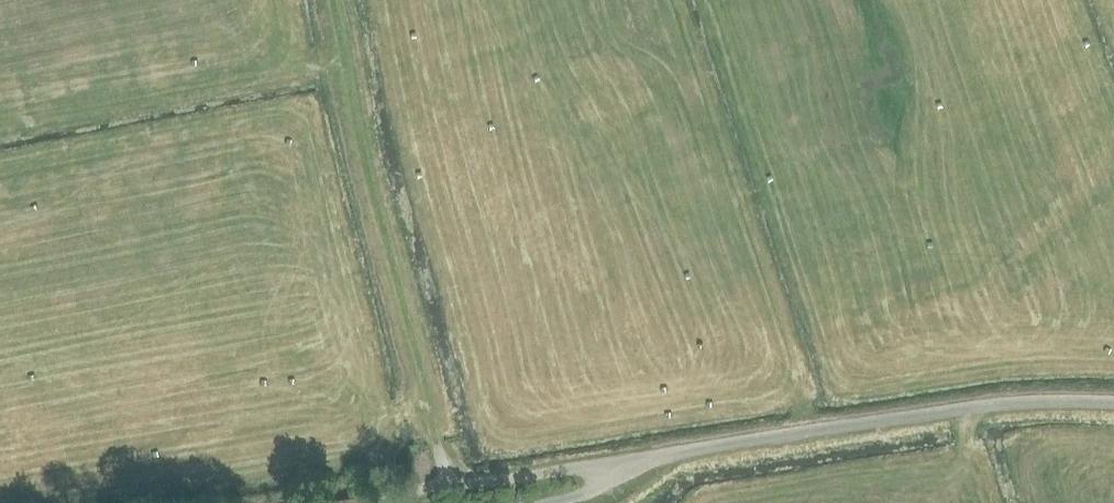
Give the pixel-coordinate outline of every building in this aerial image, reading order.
[(318,502),(374,502),(372,493),(318,502)]
